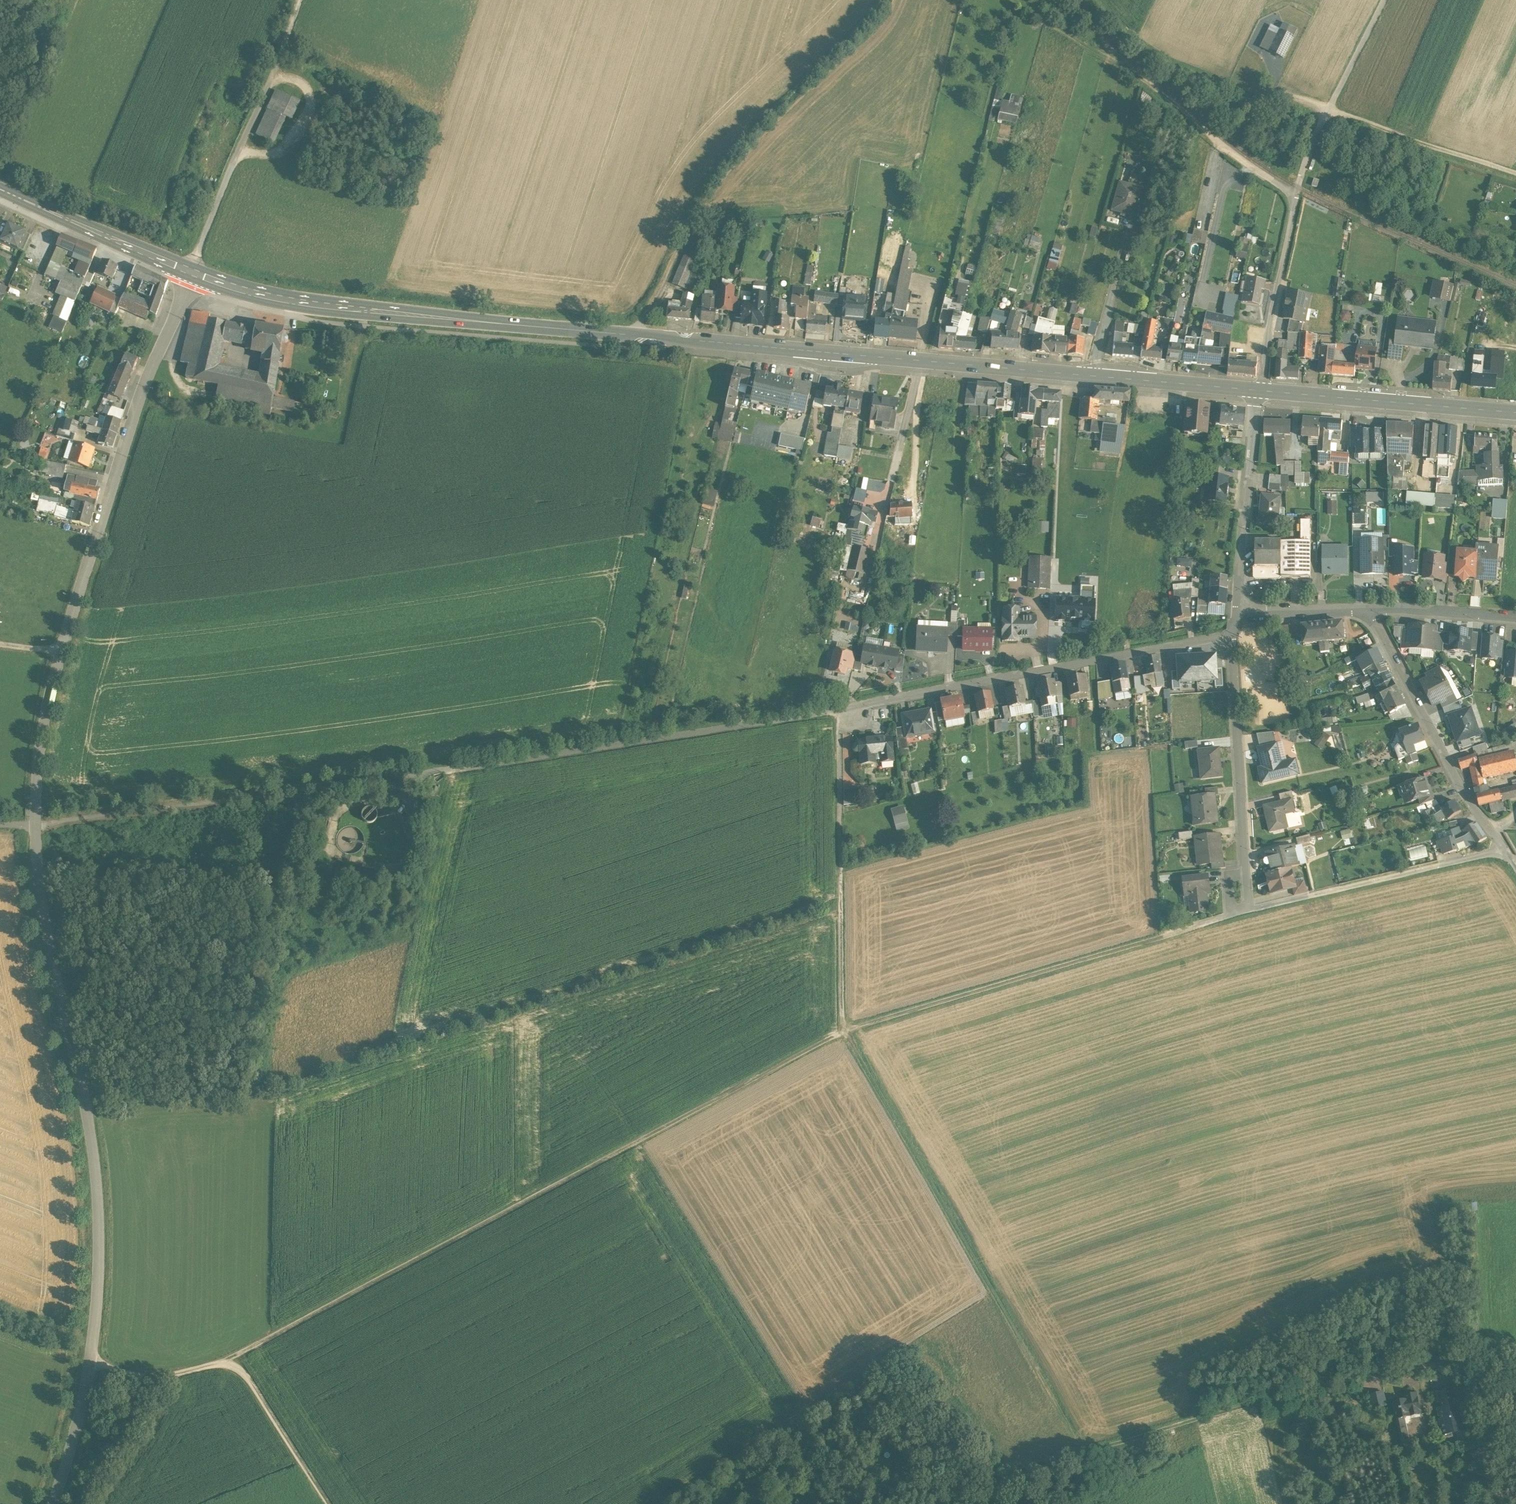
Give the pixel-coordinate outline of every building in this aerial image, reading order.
[(1269,25),(1259,46),(1283,57),(1296,30),(1282,23),(1279,30),(1269,25)] [(298,102),(276,92),(256,135),(269,141),(281,116),(289,120),(298,102)] [(1001,113),(1019,117),(1023,98),(1013,95),(1011,103),(1003,102),(1001,113)] [(1290,116),(1281,116),(1282,127),(1290,126),(1290,124),(1291,124),(1291,118),(1290,118),(1290,116)] [(1141,190),(1119,183),(1111,211),(1120,213),(1121,210),(1134,213),(1141,190)] [(1003,219),(994,217),(989,235),(998,238),(1003,219)] [(26,232),(8,224),(0,242),(18,250),(25,233),(26,232)] [(694,230),(672,285),(683,289),(706,234),(694,230)] [(1194,230),(1191,242),(1204,245),(1206,232),(1194,230)] [(25,233),(18,250),(24,253),(31,236),(25,233)] [(1192,236),(1186,234),(1182,250),(1188,251),(1192,236)] [(72,240),(61,236),(55,251),(66,255),(72,240)] [(1038,250),(1041,239),(1033,237),(1030,248),(1038,250)] [(79,243),(72,240),(66,255),(60,269),(56,280),(60,282),(64,274),(75,254),(79,243)] [(96,250),(79,243),(75,254),(84,257),(92,261),(96,250)] [(1063,246),(1055,244),(1052,258),(1060,259),(1063,246)] [(1236,257),(1245,259),(1248,246),(1239,244),(1236,257)] [(905,248),(900,270),(907,272),(913,250),(905,248)] [(66,255),(55,251),(50,265),(60,269),(66,255)] [(77,272),(84,257),(75,254),(64,274),(77,279),(79,273),(77,272)] [(763,261),(769,264),(773,257),(767,254),(763,261)] [(79,273),(77,279),(83,281),(87,273),(92,261),(84,257),(77,272),(79,273)] [(117,266),(102,260),(100,267),(97,266),(94,274),(95,275),(112,281),(117,266)] [(60,269),(50,265),(45,277),(49,279),(50,278),(56,280),(60,269)] [(141,269),(135,266),(131,276),(137,279),(141,269)] [(973,277),(975,269),(968,267),(966,275),(973,277)] [(148,272),(141,269),(137,279),(143,282),(148,272)] [(907,272),(900,270),(896,290),(907,292),(907,291),(911,273),(907,272)] [(168,282),(148,272),(143,282),(154,287),(151,294),(162,299),(168,282)] [(93,275),(87,273),(83,281),(81,287),(88,290),(95,275),(94,274),(93,275)] [(79,292),(81,287),(83,281),(77,279),(64,274),(60,282),(60,284),(79,292)] [(691,275),(685,290),(695,294),(701,279),(691,275)] [(1264,282),(1247,279),(1242,303),(1254,306),(1257,290),(1262,291),(1264,282)] [(967,283),(958,281),(956,291),(960,291),(958,298),(963,299),(967,283)] [(883,283),(876,282),(874,293),(881,295),(883,283)] [(1445,285),(1431,282),(1427,299),(1447,304),(1452,287),(1445,285)] [(65,326),(79,292),(60,284),(53,300),(60,304),(53,321),(65,326)] [(1375,302),(1382,303),(1385,286),(1378,285),(1375,302)] [(725,287),(721,286),(719,289),(718,299),(719,299),(718,311),(729,312),(730,301),(732,302),(732,300),(733,290),(727,289),(725,287)] [(1460,289),(1454,287),(1450,301),(1456,303),(1460,289)] [(116,297),(98,289),(91,304),(109,312),(116,297)] [(804,290),(792,289),(790,307),(796,307),(795,320),(804,321),(806,321),(808,299),(803,299),(804,290)] [(838,296),(837,306),(844,307),(845,298),(846,298),(846,290),(839,289),(838,296)] [(891,314),(890,320),(902,322),(908,292),(907,291),(907,292),(896,290),(894,297),(891,314)] [(1309,296),(1289,292),(1284,319),(1290,321),(1303,323),(1304,323),(1309,296)] [(148,303),(125,293),(122,300),(118,307),(128,312),(145,319),(147,314),(151,305),(148,303)] [(162,299),(151,294),(148,303),(151,305),(147,314),(155,317),(162,299)] [(765,295),(752,294),(751,305),(751,307),(762,308),(764,308),(765,295)] [(838,296),(814,294),(813,302),(813,304),(818,304),(837,306),(838,296)] [(894,297),(887,295),(884,312),(891,314),(894,297)] [(1228,296),(1224,318),(1233,320),(1237,298),(1228,296)] [(109,312),(108,316),(113,318),(118,307),(122,300),(116,297),(109,312)] [(718,299),(703,298),(700,323),(714,324),(715,311),(718,311),(719,299),(718,299)] [(846,298),(845,298),(844,307),(843,320),(855,322),(855,321),(864,321),(864,322),(866,300),(846,298)] [(953,300),(944,298),(941,310),(950,311),(953,300)] [(786,303),(779,302),(780,299),(776,299),(776,302),(773,330),(788,331),(789,320),(784,319),(786,303)] [(737,300),(732,300),(732,302),(730,301),(729,312),(735,313),(737,304),(737,300)] [(965,303),(955,301),(955,300),(953,300),(950,311),(953,312),(953,311),(961,312),(962,313),(965,303)] [(680,304),(672,303),(672,305),(668,304),(667,320),(688,322),(689,312),(691,303),(681,301),(680,304)] [(813,302),(808,302),(806,323),(814,323),(815,311),(817,311),(818,304),(813,304),(813,302)] [(743,304),(737,304),(735,313),(734,319),(741,320),(743,304)] [(762,308),(751,307),(751,305),(743,304),(741,320),(741,325),(746,326),(746,327),(755,328),(755,326),(760,327),(762,308)] [(1085,315),(1087,308),(1076,305),(1075,312),(1085,315)] [(1174,320),(1173,324),(1179,325),(1181,317),(1184,308),(1182,307),(1176,306),(1175,314),(1174,320)] [(128,312),(118,307),(113,318),(109,326),(119,331),(128,312)] [(1354,321),(1352,310),(1345,311),(1346,322),(1354,321)] [(209,314),(192,311),(189,325),(200,328),(205,329),(208,319),(209,314)] [(891,314),(884,312),(882,323),(875,322),(874,338),(888,339),(889,323),(890,320),(891,314)] [(1005,315),(992,312),(991,316),(990,320),(990,322),(999,324),(1006,326),(1008,321),(1003,320),(1005,315)] [(972,316),(962,314),(961,318),(959,326),(967,328),(969,322),(970,323),(972,316)] [(1005,330),(1004,335),(1002,350),(1017,352),(1018,336),(1014,336),(1016,328),(1020,316),(1018,316),(1010,314),(1006,326),(1005,330)] [(1026,316),(1018,314),(1018,316),(1020,316),(1016,328),(1022,329),(1025,318),(1026,316)] [(1159,316),(1148,314),(1146,322),(1155,323),(1156,318),(1159,319),(1159,316)] [(1224,318),(1205,314),(1202,330),(1211,332),(1210,332),(1221,334),(1230,335),(1233,320),(1224,318)] [(952,331),(940,330),(939,336),(937,336),(936,339),(939,340),(938,349),(954,351),(955,340),(959,326),(961,318),(952,317),(951,325),(953,326),(952,331)] [(990,320),(982,318),(982,319),(979,332),(986,334),(990,322),(990,320)] [(1032,320),(1025,318),(1022,329),(1029,331),(1032,320)] [(228,339),(233,340),(241,341),(252,344),(255,329),(244,327),(236,325),(208,319),(205,329),(196,367),(193,381),(211,384),(217,386),(259,395),(272,398),(277,365),(263,362),(260,381),(215,371),(219,349),(225,350),(228,339)] [(1038,319),(1033,337),(1050,339),(1054,323),(1038,319)] [(1418,321),(1399,319),(1396,342),(1403,343),(1403,345),(1404,345),(1421,347),(1421,349),(1431,350),(1432,342),(1433,342),(1435,327),(1418,325),(1418,321)] [(804,321),(795,320),(794,331),(804,332),(804,321)] [(902,322),(890,320),(889,323),(888,339),(915,342),(917,323),(902,322)] [(1081,321),(1074,320),(1070,332),(1078,333),(1081,321)] [(1138,326),(1132,325),(1131,329),(1134,330),(1133,334),(1143,336),(1146,322),(1139,321),(1138,326)] [(1303,323),(1290,321),(1287,333),(1301,334),(1303,323)] [(1124,323),(1115,322),(1114,334),(1122,334),(1123,329),(1124,323)] [(1155,342),(1152,342),(1155,323),(1146,322),(1143,336),(1141,349),(1140,359),(1160,361),(1161,351),(1159,351),(1154,350),(1155,342)] [(826,324),(814,323),(806,323),(805,332),(825,334),(826,324)] [(1097,325),(1090,323),(1086,335),(1094,337),(1097,325)] [(283,330),(256,324),(255,329),(252,344),(251,349),(265,352),(263,362),(277,365),(278,364),(282,364),(283,357),(279,356),(281,343),(285,344),(285,343),(286,343),(287,342),(287,341),(287,339),(286,338),(282,338),(283,330)] [(1006,326),(999,324),(997,334),(991,334),(990,349),(1002,350),(1004,335),(1005,330),(1006,326)] [(1179,325),(1173,324),(1170,337),(1167,349),(1165,361),(1165,362),(1179,363),(1182,347),(1174,347),(1179,325)] [(200,328),(189,325),(187,331),(179,363),(188,365),(196,367),(205,329),(200,328)] [(967,328),(959,326),(955,340),(954,351),(974,352),(975,342),(964,341),(967,328)] [(1211,332),(1202,330),(1199,341),(1198,349),(1204,350),(1206,341),(1208,342),(1210,332),(1211,332)] [(1078,333),(1070,332),(1068,339),(1068,340),(1067,356),(1082,358),(1083,340),(1077,340),(1078,333)] [(1132,348),(1121,347),(1122,334),(1114,334),(1112,357),(1131,358),(1132,348)] [(1230,335),(1221,334),(1220,352),(1219,355),(1228,356),(1230,335)] [(1301,334),(1288,334),(1288,342),(1298,343),(1299,342),(1301,343),(1301,334)] [(1313,335),(1301,334),(1300,351),(1300,359),(1311,360),(1313,335)] [(1170,337),(1162,336),(1159,348),(1167,349),(1170,337)] [(1050,339),(1033,337),(1031,353),(1048,354),(1050,339)] [(1050,339),(1048,354),(1067,356),(1068,340),(1050,339)] [(1199,341),(1184,339),(1182,347),(1179,363),(1183,363),(1183,365),(1190,366),(1190,364),(1196,365),(1198,349),(1199,341)] [(1288,342),(1279,341),(1278,350),(1288,351),(1300,351),(1301,343),(1299,342),(1298,343),(1288,342)] [(1396,342),(1389,341),(1387,360),(1402,362),(1404,345),(1403,345),(1403,343),(1396,342)] [(1358,347),(1345,346),(1344,352),(1344,355),(1357,357),(1358,348),(1357,348),(1358,347)] [(1141,349),(1132,348),(1131,358),(1140,359),(1141,349)] [(1167,349),(1159,348),(1159,351),(1161,351),(1160,361),(1165,361),(1167,349)] [(1376,351),(1358,348),(1357,357),(1356,365),(1356,368),(1373,370),(1376,351)] [(1204,350),(1198,349),(1196,365),(1218,367),(1219,355),(1220,352),(1204,350)] [(1292,370),(1287,369),(1287,360),(1288,351),(1278,350),(1276,379),(1285,380),(1286,379),(1298,380),(1299,370),(1292,370)] [(1322,351),(1321,351),(1320,361),(1320,374),(1332,375),(1334,363),(1335,351),(1322,351)] [(1228,356),(1219,355),(1218,367),(1227,368),(1227,364),(1228,356)] [(109,395),(108,396),(119,401),(132,373),(138,361),(126,356),(121,368),(109,395)] [(1258,358),(1249,357),(1248,366),(1257,366),(1258,358)] [(1465,359),(1451,358),(1449,370),(1463,372),(1465,359)] [(1483,359),(1475,358),(1473,387),(1481,388),(1482,377),(1483,359)] [(1503,361),(1492,360),(1491,378),(1496,378),(1496,379),(1501,380),(1503,361)] [(1334,363),(1332,375),(1355,377),(1356,368),(1356,365),(1334,363)] [(1445,364),(1437,363),(1434,372),(1433,390),(1451,392),(1452,382),(1444,381),(1445,364)] [(1248,366),(1227,364),(1227,368),(1226,375),(1256,378),(1257,366),(1248,366)] [(121,368),(115,365),(112,373),(114,374),(105,393),(109,395),(121,368)] [(188,365),(184,379),(193,381),(196,367),(188,365)] [(750,375),(733,371),(728,393),(725,408),(730,409),(733,410),(734,406),(737,406),(737,402),(735,402),(739,385),(747,387),(750,375)] [(747,387),(754,389),(757,376),(750,375),(747,387)] [(751,403),(763,405),(770,378),(757,376),(754,389),(751,403)] [(1491,378),(1482,377),(1481,388),(1495,389),(1496,379),(1496,378),(1491,378)] [(763,405),(775,408),(782,381),(770,378),(763,405)] [(794,384),(782,381),(775,408),(788,411),(794,384)] [(810,388),(794,384),(788,411),(804,415),(810,388)] [(977,385),(967,384),(965,400),(987,401),(987,396),(975,395),(977,385)] [(833,391),(825,390),(823,400),(822,407),(834,409),(845,411),(847,394),(847,393),(839,392),(840,387),(839,385),(835,385),(834,386),(833,391)] [(997,387),(977,385),(975,395),(987,396),(987,401),(995,402),(997,387)] [(270,410),(272,398),(259,395),(217,386),(213,403),(269,416),(270,410)] [(1009,388),(997,387),(995,402),(995,408),(992,408),(992,410),(995,410),(997,410),(1002,410),(1002,406),(1006,406),(1006,404),(1006,403),(1008,403),(1008,401),(1009,388)] [(825,390),(816,389),(814,398),(823,400),(825,390)] [(1036,390),(1022,389),(1020,405),(1021,405),(1020,417),(1021,417),(1033,418),(1035,402),(1042,403),(1042,393),(1035,392),(1036,390)] [(1130,393),(1094,390),(1093,400),(1093,401),(1097,401),(1101,402),(1128,403),(1130,393)] [(1060,394),(1042,393),(1042,403),(1048,403),(1047,411),(1042,411),(1040,427),(1047,428),(1048,420),(1058,421),(1060,394)] [(862,396),(847,394),(845,411),(844,413),(853,415),(853,411),(860,412),(862,396)] [(897,401),(873,398),(869,422),(882,424),(881,428),(893,430),(897,401)] [(1093,400),(1081,399),(1080,412),(1079,420),(1095,421),(1096,418),(1097,405),(1097,401),(1093,401),(1093,400)] [(1008,404),(1006,404),(1006,406),(1002,406),(1002,410),(997,410),(997,412),(1013,412),(1014,404),(1014,401),(1008,401),(1008,403),(1008,404)] [(60,402),(56,415),(63,417),(67,404),(60,402)] [(1195,404),(1194,405),(1194,406),(1186,406),(1183,433),(1205,435),(1207,407),(1199,407),(1200,406),(1199,405),(1195,404)] [(974,407),(968,407),(968,419),(974,419),(974,413),(991,414),(992,410),(992,408),(974,407)] [(730,409),(725,408),(722,422),(727,423),(730,409)] [(117,409),(114,419),(121,421),(124,412),(117,409)] [(845,411),(834,409),(831,428),(832,428),(841,430),(844,413),(845,411)] [(1244,411),(1220,409),(1219,416),(1218,425),(1242,428),(1244,411)] [(91,419),(86,418),(84,425),(89,427),(95,429),(97,424),(98,420),(91,418),(91,419)] [(114,419),(108,418),(105,426),(104,431),(116,435),(121,421),(114,419)] [(1103,419),(1096,418),(1095,421),(1093,434),(1095,434),(1101,435),(1102,426),(1103,419)] [(78,424),(67,420),(66,426),(64,431),(75,435),(77,429),(78,424)] [(1320,420),(1311,420),(1311,421),(1303,421),(1302,437),(1319,439),(1320,420)] [(1342,422),(1320,420),(1319,439),(1318,453),(1318,464),(1327,464),(1327,462),(1330,462),(1331,453),(1330,453),(1331,443),(1331,442),(1329,442),(1329,431),(1333,431),(1332,440),(1340,441),(1342,422)] [(727,423),(722,422),(719,434),(729,436),(731,432),(734,433),(736,425),(727,423)] [(1291,423),(1265,422),(1264,434),(1274,435),(1276,441),(1276,454),(1277,467),(1283,466),(1282,440),(1284,440),(1284,435),(1290,435),(1291,423)] [(84,425),(78,424),(77,429),(87,432),(89,427),(84,425)] [(75,435),(64,431),(66,426),(61,425),(57,437),(73,443),(75,435)] [(1414,426),(1387,425),(1388,455),(1388,461),(1404,462),(1412,463),(1414,426)] [(1102,426),(1101,435),(1100,442),(1121,444),(1124,428),(1113,427),(1102,426)] [(95,429),(89,427),(87,432),(102,436),(104,431),(95,429)] [(1441,428),(1426,427),(1423,459),(1438,460),(1439,457),(1439,456),(1441,428),(1440,428),(1441,428)] [(1457,429),(1441,428),(1439,456),(1450,457),(1455,457),(1457,429)] [(1378,432),(1369,432),(1370,455),(1382,455),(1381,429),(1378,429),(1378,432)] [(1043,430),(1033,430),(1033,440),(1043,440),(1043,430)] [(1369,432),(1361,432),(1361,430),(1357,430),(1358,447),(1358,455),(1370,455),(1369,432)] [(116,435),(104,431),(102,436),(98,444),(112,448),(116,435)] [(40,456),(49,459),(56,436),(47,433),(40,456)] [(831,434),(828,434),(824,456),(836,458),(838,447),(840,435),(831,434)] [(804,441),(781,435),(778,446),(801,451),(804,441)] [(1497,437),(1475,435),(1475,445),(1474,445),(1473,452),(1487,454),(1487,456),(1486,456),(1486,467),(1487,480),(1488,480),(1496,480),(1502,479),(1502,469),(1499,469),(1497,437)] [(1121,444),(1100,442),(1099,452),(1120,454),(1121,444)] [(93,451),(76,445),(71,462),(87,468),(93,451)] [(852,450),(838,447),(836,458),(850,460),(852,450)] [(1349,455),(1331,453),(1330,462),(1340,463),(1340,466),(1348,466),(1349,455)] [(1043,458),(1035,458),(1034,469),(1042,470),(1043,458)] [(1438,460),(1423,459),(1422,477),(1436,478),(1438,460)] [(1404,462),(1388,461),(1388,477),(1394,478),(1403,478),(1404,462)] [(49,463),(42,462),(39,472),(46,474),(49,463)] [(1301,462),(1295,462),(1295,475),(1295,483),(1304,484),(1304,473),(1301,473),(1301,462)] [(66,466),(49,463),(46,474),(46,475),(62,479),(66,466)] [(1218,465),(1205,464),(1204,476),(1207,477),(1207,476),(1217,477),(1218,465)] [(1487,480),(1486,467),(1477,467),(1477,472),(1459,473),(1458,484),(1478,484),(1479,484),(1479,481),(1488,480),(1487,480)] [(1281,476),(1270,475),(1268,490),(1281,491),(1281,476)] [(1217,477),(1207,476),(1207,477),(1206,488),(1209,488),(1207,501),(1212,502),(1214,504),(1217,504),(1220,502),(1224,503),(1227,478),(1217,477)] [(97,483),(67,477),(66,483),(95,489),(97,483)] [(1408,479),(1403,478),(1394,478),(1392,490),(1407,492),(1408,479)] [(95,489),(66,483),(64,492),(65,492),(74,494),(75,494),(70,493),(72,485),(99,491),(100,490),(95,489)] [(99,491),(72,485),(70,493),(75,494),(88,496),(87,498),(97,500),(99,491)] [(717,492),(707,489),(703,505),(714,507),(717,492)] [(74,494),(65,492),(63,499),(72,502),(74,494)] [(1414,509),(1414,505),(1415,493),(1407,492),(1406,508),(1414,509)] [(1435,495),(1415,493),(1414,505),(1433,507),(1435,495)] [(88,496),(75,494),(74,494),(72,502),(77,503),(94,508),(95,508),(97,500),(87,498),(88,496)] [(60,499),(43,495),(41,501),(59,505),(60,499)] [(1280,497),(1262,495),(1259,521),(1277,523),(1280,497)] [(1456,497),(1435,495),(1434,507),(1455,509),(1456,497)] [(63,499),(60,498),(60,499),(59,505),(41,501),(39,500),(37,511),(55,516),(54,517),(66,521),(72,523),(75,510),(70,509),(72,503),(77,504),(77,503),(72,502),(63,499)] [(1507,501),(1493,500),(1492,512),(1506,513),(1507,511),(1506,511),(1507,501)] [(1337,501),(1329,502),(1329,515),(1337,514),(1337,501)] [(94,508),(77,503),(77,504),(75,510),(72,523),(89,528),(94,508)] [(911,503),(890,505),(889,517),(912,517),(911,503)] [(869,511),(862,509),(862,510),(860,509),(859,509),(853,508),(850,517),(855,518),(854,523),(849,521),(847,530),(846,538),(850,539),(851,531),(856,532),(856,533),(859,536),(864,537),(866,526),(870,527),(871,522),(875,523),(877,514),(875,513),(874,512),(873,512),(869,512),(869,511)] [(1367,510),(1352,510),(1352,525),(1367,525),(1367,510)] [(54,517),(48,516),(46,525),(64,530),(66,521),(54,517)] [(912,517),(889,517),(886,516),(884,524),(912,525),(912,517)] [(1301,541),(1281,542),(1281,566),(1281,578),(1310,578),(1310,520),(1301,520),(1301,541)] [(1049,523),(1036,522),(1035,533),(1048,534),(1049,523)] [(1382,540),(1361,540),(1362,575),(1383,574),(1383,549),(1382,540)] [(1281,541),(1258,541),(1258,549),(1256,549),(1256,566),(1281,566),(1281,542),(1281,541)] [(1497,547),(1477,545),(1476,553),(1474,578),(1474,580),(1495,581),(1497,557),(1498,547),(1497,547)] [(869,550),(853,546),(847,571),(855,573),(862,574),(863,575),(869,550)] [(1347,575),(1347,547),(1324,547),(1324,550),(1323,550),(1323,562),(1323,575),(1347,575)] [(1396,550),(1395,550),(1395,557),(1395,576),(1412,576),(1412,574),(1411,562),(1412,562),(1412,549),(1396,550)] [(1476,553),(1458,551),(1458,558),(1456,576),(1459,576),(1463,582),(1469,578),(1474,578),(1476,553)] [(1443,558),(1434,557),(1434,559),(1426,558),(1424,577),(1440,579),(1441,579),(1442,565),(1443,564),(1443,558)] [(1049,558),(1030,558),(1029,588),(1048,589),(1049,558)] [(1458,558),(1449,558),(1449,565),(1447,575),(1456,576),(1458,558)] [(1449,565),(1443,564),(1442,565),(1441,579),(1440,579),(1439,582),(1446,583),(1447,575),(1449,565)] [(1281,566),(1256,566),(1253,568),(1253,578),(1256,580),(1279,580),(1281,578),(1281,566)] [(862,574),(855,573),(854,579),(861,581),(862,574)] [(1196,575),(1178,575),(1178,583),(1196,582),(1196,575)] [(1211,576),(1199,575),(1198,583),(1208,584),(1208,588),(1210,588),(1211,576)] [(1226,577),(1211,576),(1210,588),(1210,589),(1225,590),(1226,577)] [(1198,584),(1191,583),(1191,589),(1190,597),(1197,598),(1198,584)] [(1080,601),(1056,599),(1055,621),(1078,623),(1078,621),(1082,621),(1082,625),(1093,626),(1095,587),(1081,586),(1080,601)] [(1191,589),(1173,591),(1174,602),(1187,601),(1187,602),(1190,601),(1190,597),(1191,589)] [(1225,590),(1210,589),(1208,604),(1224,605),(1225,590)] [(1174,602),(1171,602),(1173,619),(1189,618),(1187,602),(1187,601),(1174,602)] [(1208,607),(1197,606),(1196,613),(1208,614),(1208,607)] [(1018,609),(1004,609),(1004,618),(1002,618),(1002,638),(1004,638),(1004,641),(1017,641),(1017,638),(1035,638),(1035,618),(1017,618),(1018,609)] [(1342,622),(1302,626),(1304,644),(1319,642),(1328,641),(1344,640),(1342,622)] [(957,624),(946,623),(946,629),(947,629),(947,636),(956,637),(957,624)] [(1423,627),(1410,626),(1410,632),(1409,648),(1409,649),(1422,650),(1423,627)] [(1402,627),(1394,627),(1394,635),(1397,643),(1401,643),(1402,631),(1402,627)] [(1436,628),(1423,627),(1422,650),(1434,651),(1436,634),(1436,628)] [(946,629),(917,628),(916,651),(928,651),(928,649),(946,650),(947,636),(947,629),(946,629)] [(1472,631),(1451,629),(1450,633),(1449,645),(1449,651),(1470,653),(1470,651),(1472,633),(1472,631)] [(964,630),(963,630),(963,637),(963,650),(990,650),(990,630),(964,630)] [(1402,631),(1401,643),(1400,649),(1409,649),(1409,648),(1410,632),(1402,631)] [(1478,633),(1472,633),(1470,651),(1477,651),(1478,633)] [(1444,634),(1436,634),(1434,651),(1443,652),(1443,644),(1444,634)] [(1498,639),(1491,638),(1491,636),(1484,636),(1482,656),(1487,656),(1490,659),(1496,660),(1496,658),(1498,642),(1498,639)] [(1328,641),(1319,642),(1321,653),(1330,652),(1328,641)] [(881,648),(864,646),(862,657),(861,663),(862,663),(868,664),(868,666),(878,668),(881,648)] [(898,651),(881,648),(878,668),(888,669),(888,667),(894,668),(895,668),(898,654),(898,651)] [(1357,660),(1363,672),(1383,662),(1377,650),(1357,660)] [(850,654),(835,651),(830,671),(845,674),(846,668),(850,654)] [(1509,652),(1508,670),(1507,670),(1507,676),(1509,678),(1515,679),(1515,653),(1509,652)] [(856,655),(850,654),(846,668),(852,670),(856,655)] [(904,655),(898,654),(895,668),(894,668),(894,672),(902,673),(904,655)] [(862,657),(856,655),(852,670),(860,672),(862,663),(861,663),(862,657)] [(1214,681),(1215,681),(1214,670),(1214,656),(1195,657),(1196,682),(1214,681)] [(1156,657),(1144,659),(1147,675),(1142,676),(1144,687),(1151,686),(1156,685),(1154,674),(1159,673),(1158,666),(1161,666),(1160,660),(1157,660),(1156,657)] [(1179,683),(1196,682),(1195,657),(1177,658),(1177,672),(1178,683),(1179,683)] [(1363,672),(1363,673),(1365,677),(1363,678),(1362,676),(1359,677),(1363,685),(1373,680),(1388,672),(1383,662),(1363,672)] [(1124,663),(1109,666),(1114,694),(1121,693),(1119,681),(1127,680),(1127,675),(1129,674),(1128,668),(1125,668),(1124,663)] [(1438,667),(1425,674),(1428,679),(1441,672),(1438,667)] [(1214,681),(1215,687),(1222,687),(1221,670),(1214,670),(1215,681),(1214,681)] [(1171,672),(1172,690),(1179,689),(1179,683),(1178,683),(1177,672),(1171,672)] [(1353,672),(1344,676),(1346,682),(1350,681),(1356,679),(1353,672)] [(1388,672),(1373,680),(1375,685),(1378,690),(1393,682),(1388,672)] [(1428,679),(1421,683),(1427,694),(1447,684),(1441,672),(1428,679)] [(1151,688),(1163,686),(1162,673),(1159,673),(1154,674),(1156,685),(1151,686),(1151,688)] [(1084,675),(1067,678),(1070,696),(1086,693),(1084,675)] [(1359,677),(1356,679),(1350,681),(1352,688),(1358,686),(1363,685),(1359,677)] [(1127,680),(1119,681),(1121,693),(1130,691),(1127,680)] [(1363,685),(1358,686),(1361,693),(1375,685),(1373,680),(1363,685)] [(1053,681),(1037,684),(1038,690),(1035,690),(1036,696),(1039,696),(1040,700),(1046,699),(1056,697),(1053,681)] [(1110,681),(1097,683),(1099,700),(1112,698),(1110,681)] [(1393,682),(1378,690),(1380,694),(1377,696),(1379,699),(1377,700),(1379,705),(1384,703),(1400,695),(1393,682)] [(1447,684),(1427,694),(1433,706),(1440,702),(1453,695),(1447,684)] [(1020,687),(1006,690),(1009,707),(1024,704),(1020,687)] [(989,693),(975,695),(978,712),(992,709),(989,693)] [(1368,694),(1356,698),(1358,705),(1370,701),(1368,694)] [(1400,695),(1384,703),(1390,714),(1396,712),(1398,711),(1406,706),(1400,695)] [(1453,695),(1440,702),(1443,708),(1457,702),(1453,695)] [(960,699),(949,701),(949,700),(940,702),(940,703),(943,714),(944,720),(963,716),(960,699)] [(1008,706),(1002,707),(1004,719),(1011,718),(1008,706)] [(1480,735),(1471,708),(1448,716),(1451,726),(1454,725),(1459,742),(1480,735)] [(930,710),(901,715),(904,728),(905,738),(906,738),(934,733),(930,710)] [(1331,717),(1322,718),(1323,725),(1332,724),(1331,717)] [(1001,720),(994,721),(994,733),(1002,732),(1002,728),(1001,720)] [(1417,725),(1411,728),(1411,727),(1409,727),(1410,728),(1400,732),(1405,743),(1406,747),(1407,747),(1423,741),(1417,725)] [(904,728),(895,729),(898,750),(908,749),(906,738),(905,738),(904,728)] [(1273,732),(1257,734),(1261,748),(1273,745),(1276,744),(1273,732)] [(890,738),(858,741),(860,764),(875,763),(874,755),(880,754),(881,762),(893,761),(890,738)] [(1196,741),(1184,742),(1185,749),(1197,748),(1196,741)] [(1423,741),(1407,747),(1410,755),(1416,753),(1414,747),(1424,743),(1423,741)] [(1493,748),(1477,754),(1479,761),(1514,753),(1515,753),(1515,742),(1493,748)] [(1402,748),(1396,751),(1399,760),(1406,757),(1410,755),(1407,747),(1406,747),(1405,743),(1401,744),(1402,748)] [(1424,743),(1414,747),(1416,753),(1426,749),(1424,743)] [(1485,743),(1472,748),(1475,754),(1487,750),(1485,743)] [(1279,755),(1276,755),(1273,745),(1261,748),(1258,748),(1263,768),(1258,769),(1262,784),(1299,775),(1295,760),(1281,763),(1279,755)] [(1219,748),(1197,751),(1199,765),(1201,765),(1203,779),(1222,777),(1219,748)] [(1410,755),(1406,757),(1408,764),(1418,760),(1416,753),(1410,755)] [(1479,761),(1483,778),(1515,771),(1515,761),(1514,753),(1479,761)] [(1478,763),(1476,755),(1458,762),(1461,769),(1470,766),(1470,768),(1469,768),(1471,774),(1472,774),(1475,788),(1484,786),(1479,763),(1478,763)] [(1425,779),(1399,787),(1401,796),(1408,794),(1411,801),(1419,799),(1430,796),(1430,795),(1425,779)] [(1183,784),(1175,785),(1176,793),(1184,792),(1183,784)] [(1369,795),(1366,785),(1361,786),(1363,796),(1369,795)] [(1488,793),(1487,786),(1484,786),(1475,788),(1479,806),(1489,804),(1491,813),(1505,810),(1503,802),(1503,800),(1501,801),(1499,791),(1488,793)] [(1499,791),(1501,801),(1503,800),(1515,797),(1515,787),(1499,791)] [(1292,792),(1279,795),(1281,802),(1292,800),(1292,801),(1294,800),(1292,792)] [(1430,796),(1419,799),(1421,805),(1426,803),(1434,801),(1432,794),(1430,795),(1430,796)] [(1206,796),(1191,797),(1194,825),(1218,822),(1216,806),(1214,796),(1214,795),(1206,796)] [(1281,802),(1266,806),(1269,818),(1267,819),(1270,832),(1288,828),(1284,813),(1294,811),(1292,801),(1292,800),(1281,802)] [(1434,801),(1426,803),(1430,809),(1429,810),(1434,817),(1442,811),(1441,810),(1442,809),(1436,800),(1434,801)] [(1442,809),(1441,810),(1442,811),(1434,817),(1433,817),(1437,823),(1441,821),(1446,818),(1448,820),(1461,811),(1455,801),(1442,809)] [(393,816),(391,806),(377,809),(379,818),(393,816)] [(903,806),(891,809),(897,832),(909,829),(903,806)] [(1429,810),(1421,815),(1425,822),(1433,817),(1434,817),(1429,810)] [(1375,818),(1363,821),(1364,827),(1367,826),(1368,830),(1378,828),(1375,818)] [(1475,822),(1463,831),(1461,827),(1451,831),(1453,837),(1454,837),(1457,851),(1458,851),(1473,845),(1474,847),(1487,838),(1475,822)] [(1354,829),(1344,831),(1345,839),(1356,837),(1354,829)] [(1192,832),(1178,833),(1179,840),(1193,839),(1192,832)] [(1220,835),(1195,837),(1197,852),(1201,851),(1202,865),(1212,864),(1223,862),(1220,835)] [(1310,835),(1296,839),(1298,846),(1312,842),(1310,835)] [(1453,837),(1437,842),(1439,848),(1442,848),(1444,854),(1457,851),(1454,837),(1453,837)] [(1410,848),(1411,858),(1429,856),(1428,845),(1410,848)] [(1294,846),(1267,853),(1272,873),(1288,869),(1299,866),(1294,846)] [(1223,862),(1212,864),(1212,869),(1225,868),(1225,861),(1223,862)] [(420,870),(409,868),(408,873),(418,876),(420,870)] [(1272,873),(1266,874),(1271,893),(1292,888),(1292,884),(1288,869),(1272,873)] [(1208,876),(1183,879),(1185,896),(1189,895),(1191,912),(1208,910),(1206,893),(1210,893),(1210,890),(1208,876)] [(1304,881),(1292,884),(1292,888),(1294,895),(1307,892),(1304,881)] [(1453,1390),(1440,1393),(1441,1402),(1442,1409),(1443,1410),(1457,1407),(1456,1406),(1453,1390)] [(1383,1392),(1369,1395),(1372,1408),(1386,1405),(1383,1392)] [(1407,1400),(1393,1403),(1399,1433),(1408,1431),(1405,1418),(1411,1416),(1410,1413),(1420,1411),(1416,1394),(1406,1396),(1407,1400)] [(1457,1407),(1443,1410),(1442,1409),(1439,1409),(1444,1435),(1465,1430),(1462,1415),(1465,1414),(1465,1412),(1465,1407),(1463,1406),(1460,1405),(1456,1406),(1457,1407)] [(1406,1433),(1400,1434),(1404,1449),(1409,1448),(1406,1433)] [(1415,1470),(1412,1456),(1405,1458),(1408,1472),(1415,1470)]
